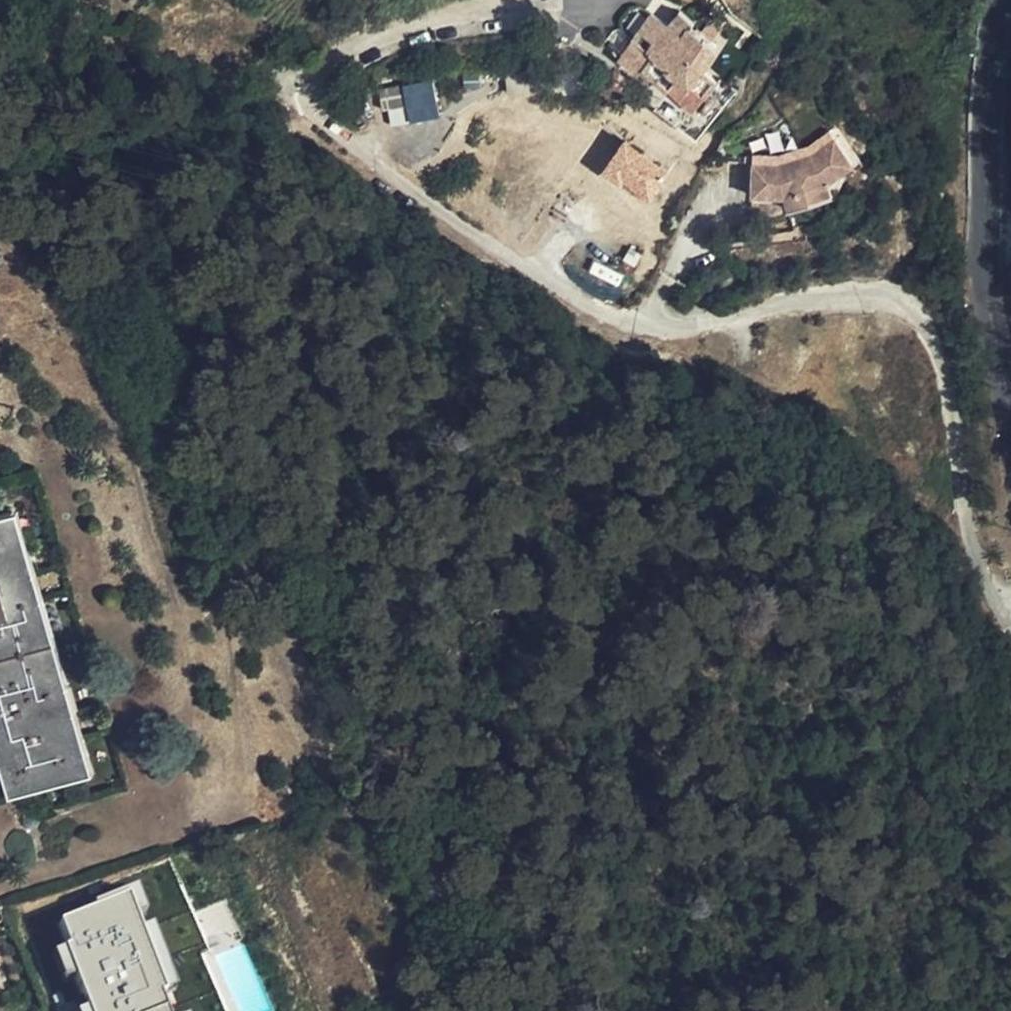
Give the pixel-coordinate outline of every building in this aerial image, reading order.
[(690,83),(716,48),(691,28),(694,24),(679,11),(668,25),(673,29),(643,68),(693,110),(704,95),(690,83)] [(436,80),(384,88),(387,107),(409,103),(412,118),(441,114),(436,80)] [(783,158),(758,156),(755,187),(788,190),(833,177),(858,157),(839,132),(818,147),(783,158)] [(833,177),(788,190),(792,201),(836,188),(833,177)] [(2,523),(0,524),(0,763),(12,804),(83,782),(2,523)] [(164,994),(178,989),(155,917),(150,919),(140,890),(60,917),(70,946),(56,951),(65,980),(77,976),(87,1006),(79,1009),(79,1010),(170,1010),(164,994)]
